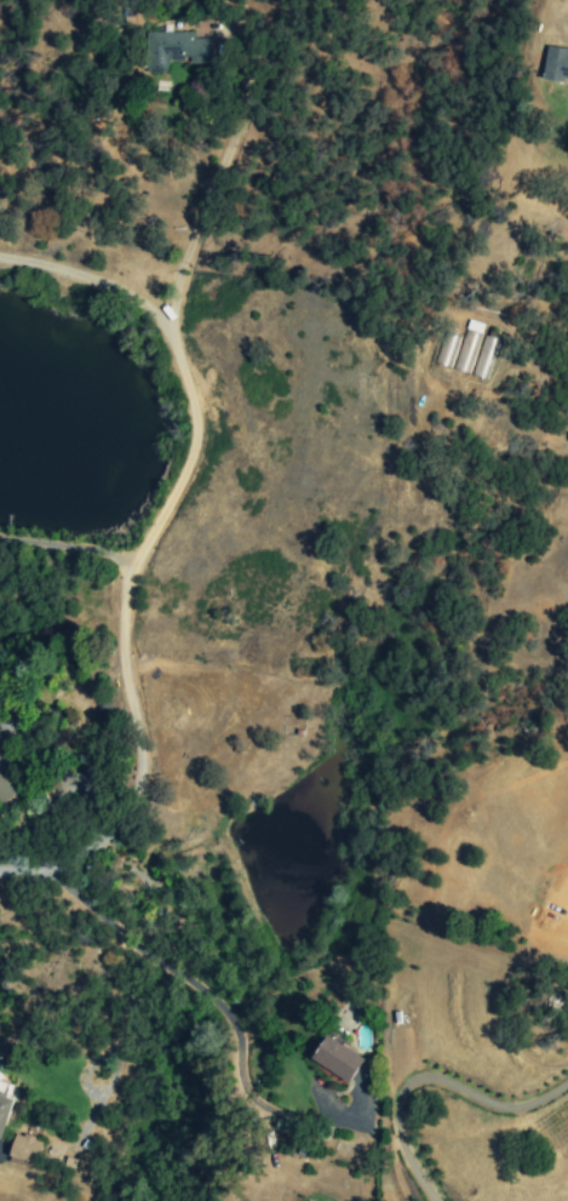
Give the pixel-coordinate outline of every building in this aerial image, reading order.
[(194,32),(147,32),(146,73),(168,73),(168,60),(189,61),(189,64),(210,64),(210,38),(194,38),(194,32)] [(542,79),(567,83),(567,50),(547,47),(542,79)] [(481,334),(466,329),(453,369),(468,374),(481,334)] [(436,364),(452,367),(458,336),(442,333),(436,364)] [(471,375),(487,379),(499,340),(484,335),(471,375)] [(24,786),(0,757),(0,803),(2,805),(24,786)] [(311,1058),(348,1083),(364,1059),(327,1035),(311,1058)] [(14,1099),(0,1094),(0,1139),(1,1139),(14,1099)] [(43,1141),(16,1133),(8,1161),(35,1169),(43,1141)]
